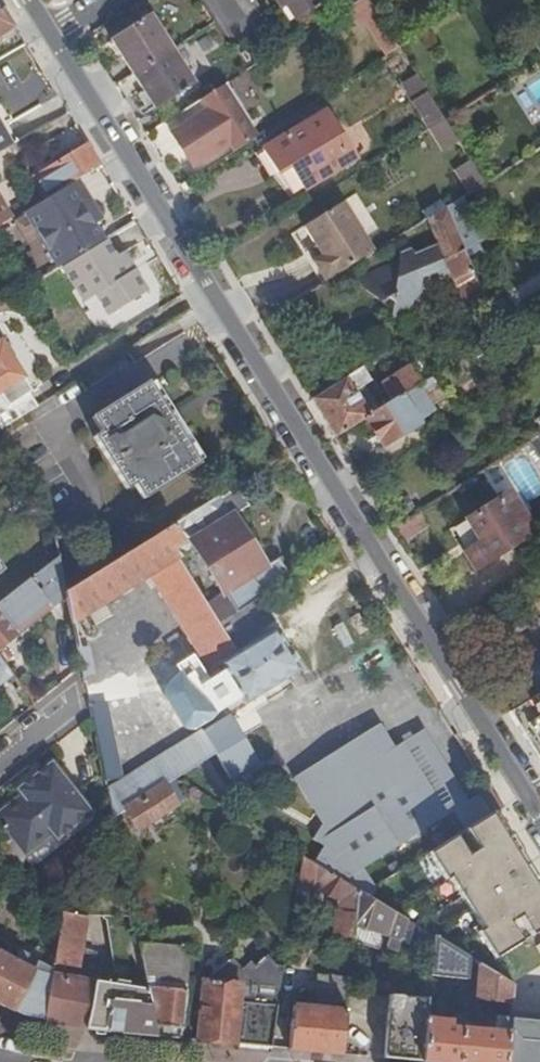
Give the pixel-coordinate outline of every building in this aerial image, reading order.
[(280,6),(285,2),(295,17),(310,7),(312,9),(318,5),(316,3),(321,0),(276,0),(280,6)] [(14,27),(3,8),(0,10),(0,36),(14,27)] [(112,40),(133,73),(170,49),(149,15),(142,20),(140,18),(133,22),(135,25),(112,40)] [(170,49),(133,73),(155,107),(177,93),(178,95),(186,90),(184,88),(192,83),(170,49)] [(426,90),(416,75),(400,84),(411,100),(426,90)] [(219,87),(200,98),(207,110),(170,132),(192,166),(228,143),(233,152),(251,140),(219,87)] [(411,100),(421,118),(437,109),(426,90),(411,100)] [(421,118),(427,129),(432,125),(443,118),(440,112),(437,109),(421,118)] [(445,109),(440,112),(443,118),(449,115),(445,109)] [(289,165),(304,188),(355,157),(326,110),(263,148),(278,172),(289,165)] [(443,118),(432,125),(443,142),(454,135),(443,118)] [(9,147),(0,130),(0,153),(9,147)] [(76,180),(101,165),(87,144),(70,154),(68,150),(56,158),(58,162),(36,175),(50,197),(68,185),(76,180)] [(456,170),(469,191),(483,182),(470,161),(456,170)] [(105,239),(136,221),(101,165),(76,180),(99,219),(92,223),(102,241),(105,239)] [(292,195),(304,188),(289,165),(278,172),(292,195)] [(99,219),(76,180),(68,185),(92,223),(99,219)] [(24,212),(59,268),(62,266),(102,241),(92,223),(68,185),(50,197),(30,209),(24,212)] [(459,198),(445,206),(470,264),(482,256),(475,244),(484,238),(459,198)] [(12,220),(0,202),(0,227),(12,220)] [(313,262),(325,281),(373,252),(342,202),(303,227),(322,257),(313,262)] [(445,206),(426,218),(436,242),(416,251),(410,248),(405,247),(401,249),(398,252),(397,256),(398,260),(354,280),(380,303),(385,300),(395,302),(392,320),(401,326),(415,318),(422,277),(435,272),(443,275),(450,273),(463,304),(481,293),(470,264),(445,206)] [(116,256),(105,239),(102,241),(62,266),(77,289),(88,292),(96,295),(109,316),(148,291),(135,270),(127,274),(116,256)] [(124,252),(116,256),(127,274),(135,270),(124,252)] [(88,292),(77,289),(80,295),(84,302),(96,295),(88,292)] [(42,404),(2,339),(0,341),(0,425),(2,428),(42,404)] [(379,382),(391,400),(417,383),(420,381),(409,363),(379,382)] [(359,369),(312,399),(335,436),(364,417),(369,414),(354,390),(367,382),(359,369)] [(99,444),(162,404),(148,382),(93,417),(101,431),(95,436),(99,444)] [(391,400),(369,414),(364,417),(383,446),(418,422),(417,420),(433,410),(417,383),(391,400)] [(199,462),(162,404),(99,444),(126,486),(133,482),(144,497),(199,462)] [(530,441),(539,458),(539,435),(530,441)] [(250,505),(237,484),(173,524),(179,535),(179,539),(178,543),(172,548),(177,557),(195,545),(224,591),(206,603),(218,622),(260,596),(291,577),(279,556),(265,565),(234,514),(250,505)] [(508,490),(499,496),(504,504),(513,498),(508,490)] [(504,504),(499,496),(465,518),(480,542),(464,552),(474,569),(534,533),(513,498),(504,504)] [(421,510),(393,528),(402,542),(429,524),(421,510)] [(219,663),(243,702),(245,704),(247,702),(299,669),(274,626),(259,636),(256,630),(270,622),(270,620),(273,619),(260,596),(218,622),(206,603),(177,557),(172,548),(178,543),(179,539),(179,535),(173,524),(65,591),(65,593),(71,622),(149,574),(209,670),(219,663)] [(65,593),(65,591),(58,557),(0,602),(0,645),(65,593)] [(80,668),(82,675),(90,672),(84,644),(76,646),(80,667),(80,668)] [(14,679),(0,660),(0,681),(6,676),(10,682),(14,679)] [(508,712),(539,761),(539,760),(539,692),(508,712)] [(243,702),(239,704),(242,711),(250,706),(247,702),(245,704),(243,702)] [(230,713),(202,730),(215,751),(232,777),(261,759),(245,734),(260,724),(250,706),(242,711),(239,704),(229,710),(230,713)] [(89,713),(90,715),(91,715),(102,771),(119,767),(107,709),(89,713)] [(324,845),(314,862),(358,889),(372,898),(377,891),(362,869),(447,815),(416,766),(408,771),(393,747),(379,724),(293,778),(322,824),(313,838),(324,845)] [(421,729),(393,747),(408,771),(416,766),(447,815),(454,811),(466,830),(475,824),(462,804),(467,802),(421,729)] [(202,730),(107,791),(112,818),(124,811),(172,780),(173,780),(207,757),(215,751),(202,730)] [(0,808),(0,826),(23,855),(51,833),(55,839),(91,809),(51,758),(26,778),(30,784),(19,793),(0,808)] [(14,787),(19,793),(30,784),(26,778),(14,787)] [(172,780),(124,811),(137,830),(173,807),(184,799),(172,780)] [(475,824),(491,814),(479,794),(467,802),(462,804),(475,824)] [(493,813),(491,814),(475,824),(466,830),(465,830),(477,849),(467,855),(456,836),(429,853),(445,879),(450,877),(482,930),(479,932),(495,958),(522,942),(510,922),(519,916),(531,936),(533,935),(539,930),(539,888),(493,813)] [(6,837),(0,842),(0,849),(10,842),(6,837)] [(314,862),(303,855),(298,884),(313,886),(340,901),(339,910),(335,910),(333,935),(353,937),(355,925),(358,889),(314,862)] [(47,998),(44,1020),(87,1028),(94,982),(75,979),(86,913),(132,915),(127,890),(66,888),(47,998)] [(372,898),(358,889),(355,925),(390,935),(387,947),(398,950),(401,940),(402,935),(410,939),(410,943),(434,951),(435,937),(414,924),(372,898)] [(435,937),(438,939),(444,928),(420,914),(414,924),(435,937)] [(353,937),(333,935),(330,976),(350,978),(353,937)] [(434,951),(432,974),(467,977),(468,958),(438,939),(435,937),(434,951)] [(145,980),(157,1036),(183,1038),(191,947),(138,942),(145,980)] [(21,1016),(44,1020),(47,998),(40,996),(43,990),(44,974),(31,970),(37,961),(21,952),(15,963),(0,954),(0,1004),(21,1016)] [(278,1006),(284,967),(276,965),(267,956),(255,965),(251,961),(242,968),(232,957),(209,977),(211,979),(208,981),(240,985),(240,996),(275,1000),(275,1004),(278,1006)] [(475,998),(511,1002),(512,985),(482,966),(479,964),(475,998)] [(94,973),(87,1028),(157,1036),(145,980),(94,973)] [(318,976),(316,1001),(347,1005),(350,978),(330,976),(318,976)] [(202,981),(198,1040),(272,1047),(278,1006),(275,1004),(275,1000),(240,996),(240,985),(208,981),(202,981)] [(391,996),(384,1058),(423,1061),(428,1018),(429,999),(391,996)] [(293,1006),(289,1049),(343,1054),(347,1012),(293,1006)] [(423,1061),(424,1061),(506,1061),(509,1017),(496,1017),(496,1025),(489,1025),(488,1031),(474,1029),(450,1027),(450,1021),(428,1018),(423,1061)] [(506,1061),(539,1061),(539,1021),(509,1017),(506,1061)]
